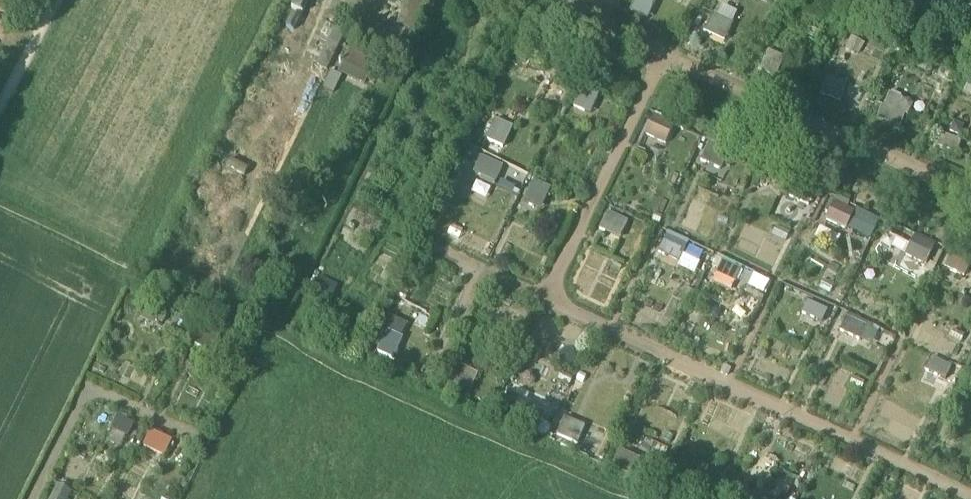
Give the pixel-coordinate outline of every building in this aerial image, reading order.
[(292,9),(303,14),(310,0),(296,0),(292,9)] [(631,12),(645,18),(651,4),(654,6),(657,0),(637,0),(631,12)] [(719,16),(714,13),(705,32),(725,42),(731,28),(717,21),(719,16)] [(779,57),(768,52),(759,72),(775,79),(778,74),(772,71),(779,57)] [(845,86),(827,80),(822,97),(840,103),(845,86)] [(599,95),(582,87),(573,107),(583,112),(590,98),(596,101),(599,95)] [(898,115),(882,110),(878,122),(894,127),(898,115)] [(512,129),(496,121),(486,140),(503,148),(512,129)] [(672,130),(653,121),(646,136),(666,145),(672,130)] [(961,143),(941,137),(937,149),(949,153),(951,147),(959,150),(961,143)] [(728,155),(710,146),(701,162),(706,164),(709,159),(723,166),(728,155)] [(501,168),(481,159),(474,174),(494,184),(501,168)] [(549,190),(534,183),(525,203),(534,208),(537,200),(543,203),(549,190)] [(813,194),(793,187),(789,198),(802,203),(804,198),(811,201),(813,194)] [(850,211),(831,202),(825,214),(838,220),(841,214),(847,217),(850,211)] [(627,223),(608,214),(600,231),(605,233),(608,227),(622,234),(627,223)] [(686,247),(667,237),(659,254),(678,264),(686,247)] [(933,249),(913,241),(908,252),(920,257),(922,251),(930,255),(933,249)] [(969,266),(954,258),(948,270),(963,278),(969,266)] [(740,272),(722,263),(716,276),(727,281),(730,275),(737,278),(740,272)] [(826,311),(807,303),(802,315),(813,319),(816,313),(824,317),(826,311)] [(161,312),(144,305),(139,318),(155,325),(161,312)] [(864,327),(846,319),(840,332),(852,337),(855,332),(861,334),(864,327)] [(219,338),(201,330),(194,346),(211,355),(219,338)] [(401,340),(387,333),(378,352),(392,359),(401,340)] [(951,369),(930,360),(925,372),(946,381),(951,369)] [(477,376),(457,367),(449,383),(469,392),(477,376)] [(527,410),(519,406),(521,402),(509,397),(503,412),(523,420),(527,410)] [(133,426),(117,418),(110,431),(126,440),(133,426)] [(570,422),(563,419),(556,436),(577,444),(582,433),(568,428),(570,422)] [(172,442),(151,432),(143,448),(164,458),(172,442)] [(628,455),(619,451),(614,463),(633,472),(636,465),(625,460),(628,455)] [(57,486),(50,498),(69,498),(71,494),(57,486)] [(699,487),(694,498),(710,498),(707,498),(710,492),(699,487)]
